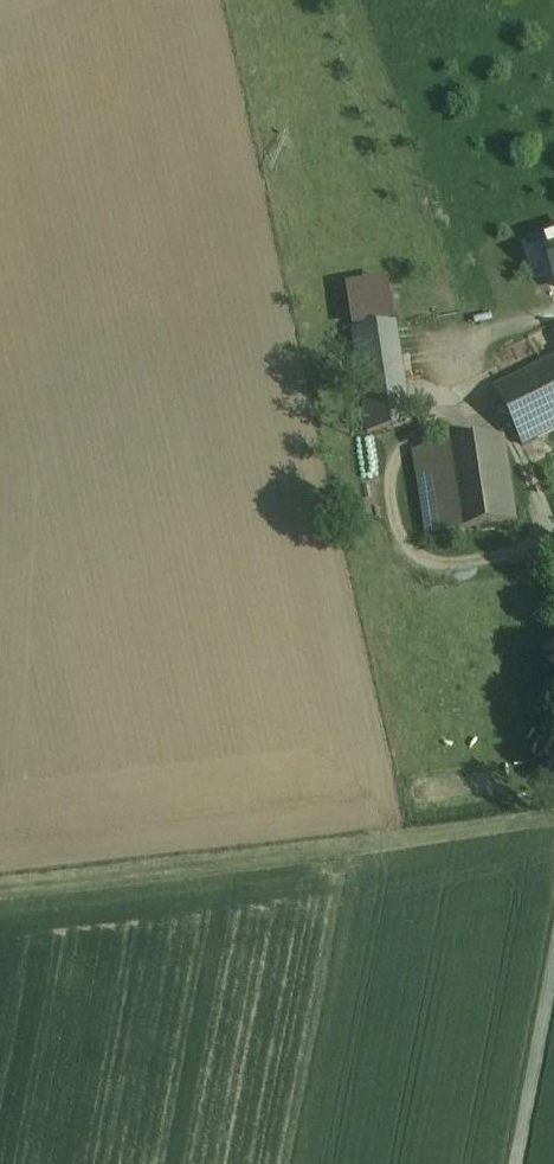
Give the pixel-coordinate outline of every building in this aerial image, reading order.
[(553,292),(553,235),(536,241),(553,292)] [(400,353),(358,360),(369,433),(411,427),(400,353)] [(495,388),(523,445),(541,436),(553,429),(553,358),(495,388)] [(504,438),(445,446),(455,510),(424,515),(427,536),(517,524),(504,438)] [(455,510),(445,446),(415,451),(424,515),(455,510)]
